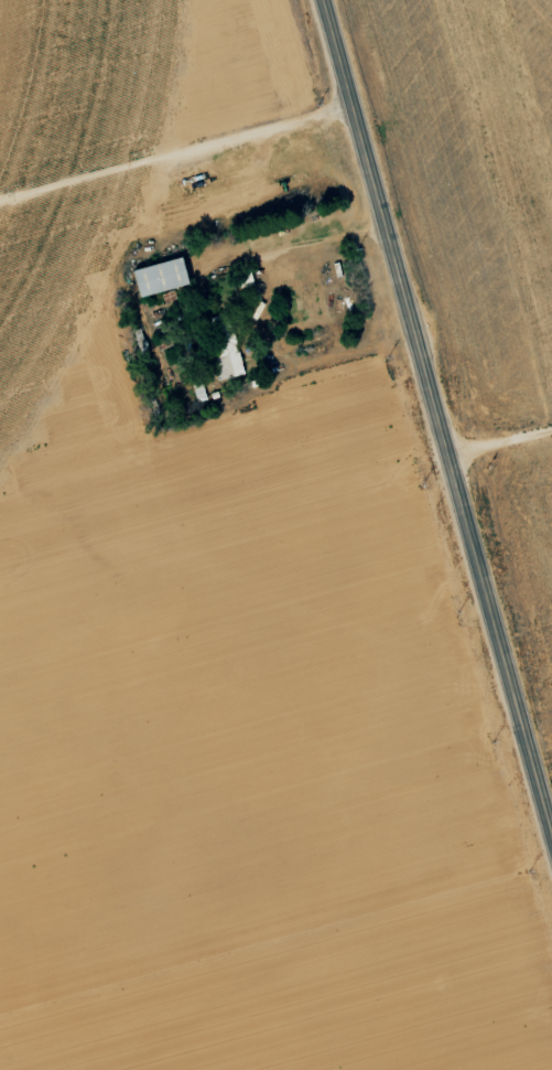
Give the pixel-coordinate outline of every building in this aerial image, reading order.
[(136,301),(185,287),(178,260),(129,274),(136,301)] [(242,377),(226,316),(207,321),(217,359),(211,360),(218,383),(242,377)]
